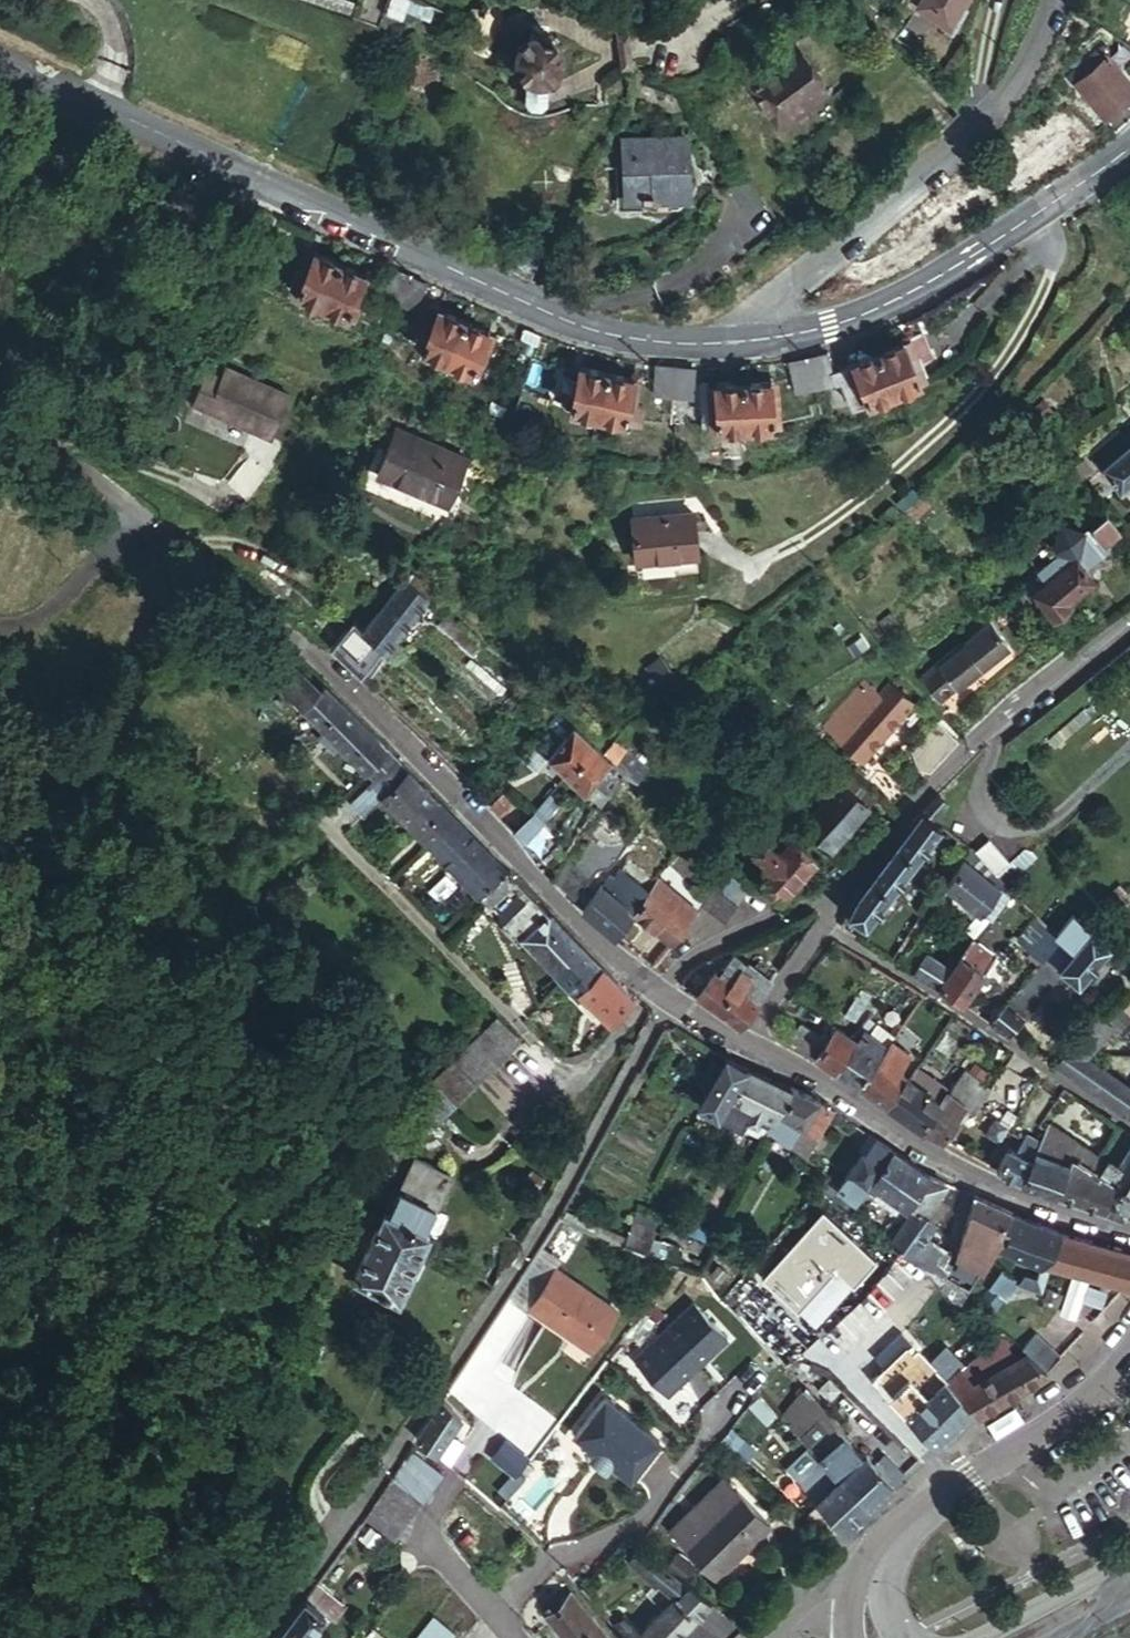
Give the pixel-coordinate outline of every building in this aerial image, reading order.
[(949,22),(964,0),(921,0),(919,2),(949,22)] [(515,63),(525,74),(540,76),(556,63),(557,47),(546,32),(533,32),(517,44),(515,63)] [(738,76),(764,104),(771,98),(775,102),(813,68),(784,36),(738,76)] [(1117,128),(1129,117),(1129,77),(1106,49),(1104,51),(1097,44),(1068,69),(1075,76),(1073,78),(1117,128)] [(540,76),(525,74),(524,94),(539,95),(540,76)] [(627,166),(625,200),(674,202),(674,193),(692,195),(695,146),(634,144),(632,167),(627,166)] [(315,251),(297,290),(322,302),(340,264),(315,251)] [(364,275),(340,264),(322,302),(346,313),(364,275)] [(409,275),(391,268),(378,293),(397,302),(409,275)] [(409,275),(397,302),(414,310),(427,284),(409,275)] [(428,335),(421,348),(444,359),(462,320),(426,303),(414,328),(428,335)] [(488,333),(462,320),(444,359),(446,360),(470,371),(488,333)] [(902,339),(877,349),(893,389),(918,379),(902,339)] [(849,361),(864,401),(893,389),(877,349),(849,361)] [(811,355),(817,383),(837,379),(830,351),(829,351),(811,355)] [(811,355),(791,360),(796,387),(817,383),(811,355)] [(863,399),(849,361),(834,367),(837,379),(843,377),(852,403),(863,399)] [(659,365),(656,365),(654,393),(672,395),(674,367),(659,365)] [(674,367),(672,395),(694,397),(696,369),(674,367)] [(583,368),(574,408),(599,413),(607,374),(583,368)] [(632,380),(607,374),(599,413),(623,418),(624,418),(632,380)] [(203,411),(279,445),(300,403),(239,377),(234,389),(217,381),(203,411)] [(771,381),(742,383),(744,426),(772,424),(771,381)] [(715,385),(717,427),(744,426),(742,383),(715,385)] [(1092,451),(1121,484),(1129,476),(1129,420),(1092,451)] [(396,427),(378,469),(449,498),(468,456),(396,427)] [(230,480),(249,499),(274,473),(256,455),(230,480)] [(1099,493),(1103,500),(1112,493),(1107,487),(1099,493)] [(696,543),(693,503),(630,508),(633,548),(696,543)] [(1089,531),(1103,548),(1119,533),(1105,517),(1089,531)] [(1084,534),(1063,528),(1056,552),(1061,557),(1028,584),(1054,615),(1071,601),(1069,599),(1094,578),(1087,570),(1098,561),(1081,540),(1083,538),(1084,534)] [(355,622),(330,649),(358,676),(432,594),(410,574),(362,628),(355,622)] [(472,654),(484,641),(449,610),(438,622),(472,654)] [(926,674),(945,697),(985,664),(966,641),(926,674)] [(828,723),(866,757),(918,700),(895,679),(884,692),(868,678),(828,723)] [(324,684),(305,704),(373,774),(376,774),(394,755),(324,684)] [(606,751),(558,708),(534,735),(545,745),(557,732),(562,737),(545,755),(582,787),(595,772),(601,779),(612,767),(605,761),(610,755),(606,751)] [(933,772),(963,740),(939,715),(909,740),(922,771),(933,772)] [(647,768),(615,738),(606,751),(610,755),(605,761),(612,767),(624,778),(626,774),(636,781),(647,768)] [(408,768),(394,755),(376,774),(389,786),(408,768)] [(870,779),(899,807),(906,778),(888,761),(870,779)] [(455,816),(408,768),(389,786),(382,794),(429,842),(455,816)] [(810,823),(835,849),(877,805),(851,780),(810,823)] [(490,803),(544,855),(564,834),(510,783),(490,803)] [(935,796),(924,808),(933,816),(945,803),(935,796)] [(933,816),(924,808),(918,814),(896,842),(924,865),(951,832),(933,816)] [(505,865),(455,816),(429,842),(479,891),(505,865)] [(770,835),(739,864),(755,879),(756,881),(763,873),(780,890),(817,856),(798,835),(783,849),(770,835)] [(688,848),(692,843),(686,838),(682,842),(688,848)] [(1010,861),(988,838),(976,850),(996,874),(1010,861)] [(924,865),(896,842),(871,872),(900,894),(924,865)] [(594,869),(569,849),(553,877),(573,897),(594,869)] [(1017,894),(978,858),(972,864),(955,888),(953,890),(983,917),(985,915),(993,922),(1017,894)] [(739,864),(736,862),(721,883),(737,898),(755,879),(739,864)] [(505,865),(479,891),(502,913),(527,887),(505,865)] [(600,884),(583,907),(620,936),(639,912),(653,893),(621,867),(614,875),(612,873),(603,884),(600,884)] [(846,911),(872,928),(887,910),(900,894),(871,872),(856,890),(846,911)] [(660,932),(675,945),(700,911),(663,880),(653,893),(639,912),(661,931),(660,932)] [(1107,899),(1115,907),(1129,891),(1122,884),(1107,899)] [(714,890),(704,905),(723,919),(734,903),(714,890)] [(1129,891),(1115,907),(1112,909),(1129,927),(1129,891)] [(564,978),(591,950),(533,892),(504,922),(523,941),(525,939),(564,978)] [(910,902),(900,894),(887,910),(897,918),(910,902)] [(1042,962),(1063,938),(1041,917),(1019,942),(1042,962)] [(1076,950),(1091,932),(1093,930),(1081,918),(1063,938),(1076,950)] [(1042,962),(989,1022),(1008,1035),(1061,973),(1075,985),(1109,949),(1091,932),(1076,950),(1063,938),(1042,962)] [(938,987),(960,1003),(998,958),(976,941),(938,987)] [(637,995),(591,950),(564,978),(579,993),(582,990),(612,1021),(637,995)] [(913,971),(938,987),(952,970),(927,953),(913,971)] [(714,972),(697,995),(739,1025),(770,981),(744,961),(740,965),(733,960),(720,976),(714,972)] [(899,976),(874,960),(859,984),(863,987),(847,1012),(858,1019),(874,992),(883,998),(886,993),(899,976)] [(910,983),(899,976),(886,993),(896,1000),(910,983)] [(1113,997),(1129,1012),(1129,986),(1126,983),(1113,997)] [(847,1054),(837,1070),(860,1084),(890,1040),(893,1035),(879,1025),(893,1005),(883,998),(856,1033),(848,1038),(840,1050),(847,1054)] [(1055,1066),(1129,1115),(1129,1085),(1087,1055),(1115,1024),(1101,1012),(1055,1066)] [(521,1037),(497,1013),(487,1024),(510,1048),(521,1037)] [(498,1060),(510,1048),(487,1024),(474,1037),(498,1060)] [(805,1028),(795,1043),(837,1070),(847,1054),(840,1050),(848,1038),(834,1029),(826,1041),(805,1028)] [(474,1037),(463,1048),(486,1072),(498,1060),(474,1037)] [(890,1040),(860,1084),(888,1102),(905,1076),(898,1071),(909,1053),(890,1040)] [(451,1060),(475,1084),(486,1072),(463,1048),(451,1060)] [(748,1068),(731,1057),(702,1102),(711,1108),(720,1114),(748,1068)] [(439,1072),(462,1096),(475,1084),(451,1060),(439,1072)] [(789,1092),(748,1068),(720,1114),(724,1116),(740,1127),(748,1114),(757,1120),(763,1109),(774,1116),(789,1092)] [(905,1076),(888,1102),(922,1124),(939,1097),(932,1094),(939,1082),(915,1069),(909,1079),(905,1076)] [(976,1094),(984,1082),(963,1069),(955,1082),(976,1094)] [(439,1072),(427,1085),(451,1108),(462,1096),(439,1072)] [(939,1097),(922,1124),(945,1136),(958,1117),(954,1114),(960,1103),(970,1108),(978,1096),(976,1094),(955,1082),(950,1080),(939,1097)] [(427,1133),(450,1110),(451,1108),(427,1085),(403,1110),(427,1133)] [(774,1116),(769,1126),(780,1135),(790,1119),(804,1126),(819,1102),(822,1100),(792,1086),(789,1092),(774,1116)] [(834,1111),(819,1102),(804,1126),(792,1145),(798,1150),(801,1145),(808,1148),(819,1130),(821,1131),(834,1111)] [(720,1114),(711,1108),(704,1118),(717,1127),(724,1116),(720,1114)] [(1045,1126),(1039,1123),(1037,1122),(1031,1133),(1040,1137),(1034,1150),(1068,1163),(1072,1152),(1067,1149),(1073,1138),(1045,1126)] [(895,1148),(877,1136),(864,1152),(861,1150),(846,1168),(850,1171),(845,1177),(839,1174),(834,1180),(836,1183),(855,1199),(861,1191),(871,1178),(895,1148)] [(1106,1158),(1073,1138),(1067,1149),(1072,1152),(1090,1164),(1099,1169),(1106,1158)] [(1010,1144),(999,1166),(1023,1177),(1032,1156),(1020,1150),(1023,1142),(1016,1140),(1013,1146),(1010,1144)] [(1117,1164),(1106,1157),(1106,1158),(1099,1169),(1118,1181),(1129,1188),(1129,1144),(1117,1164)] [(929,1169),(895,1148),(871,1178),(912,1206),(915,1202),(929,1169)] [(1068,1163),(1034,1150),(1032,1156),(1023,1177),(1057,1190),(1068,1163)] [(1090,1164),(1072,1152),(1068,1163),(1057,1190),(1077,1198),(1090,1164)] [(390,1243),(419,1256),(430,1234),(427,1232),(454,1175),(418,1158),(390,1217),(386,1215),(380,1226),(395,1234),(390,1243)] [(1077,1198),(1102,1207),(1118,1181),(1099,1169),(1090,1164),(1077,1198)] [(934,1172),(929,1169),(915,1202),(930,1212),(948,1178),(934,1172)] [(828,1175),(818,1185),(827,1192),(836,1183),(834,1180),(828,1175)] [(1129,1199),(1129,1188),(1118,1181),(1102,1207),(1120,1214),(1129,1199)] [(855,1199),(847,1209),(889,1241),(903,1220),(861,1191),(855,1199)] [(1014,1209),(979,1192),(967,1217),(973,1221),(965,1238),(993,1251),(996,1245),(1014,1211),(1014,1209)] [(903,1220),(889,1241),(908,1257),(936,1215),(930,1212),(915,1202),(912,1206),(903,1220)] [(1061,1230),(1014,1211),(996,1245),(1041,1264),(1042,1261),(1061,1230)] [(638,1225),(627,1247),(650,1258),(660,1237),(638,1225)] [(398,1301),(419,1256),(390,1243),(395,1234),(380,1226),(355,1280),(398,1301)] [(1129,1284),(1129,1283),(1129,1249),(1061,1230),(1042,1261),(1052,1264),(1129,1284)] [(963,1256),(948,1247),(929,1274),(956,1304),(962,1297),(955,1292),(964,1278),(953,1271),(963,1256)] [(561,1265),(541,1252),(508,1303),(527,1316),(529,1314),(555,1274),(561,1265)] [(1003,1276),(977,1301),(987,1312),(1002,1298),(1007,1304),(1023,1287),(1043,1293),(1052,1264),(1042,1261),(1041,1264),(1037,1277),(1028,1274),(1019,1288),(1018,1289),(1003,1276)] [(529,1314),(591,1355),(617,1316),(555,1274),(529,1314)] [(821,1342),(842,1364),(890,1317),(870,1296),(821,1342)] [(956,1304),(950,1297),(938,1307),(958,1331),(944,1344),(953,1353),(978,1329),(968,1318),(961,1310),(956,1304)] [(961,1310),(968,1318),(975,1311),(971,1307),(968,1303),(961,1310)] [(730,1341),(696,1308),(637,1368),(671,1402),(730,1341)] [(890,1317),(864,1343),(879,1359),(906,1334),(890,1317)] [(784,1361),(784,1362),(787,1366),(811,1345),(792,1323),(768,1344),(784,1361)] [(991,1357),(1010,1337),(1000,1327),(988,1340),(977,1351),(983,1358),(988,1354),(991,1357)] [(874,1381),(936,1446),(974,1411),(948,1382),(950,1380),(961,1368),(964,1364),(977,1351),(988,1340),(978,1329),(953,1353),(944,1344),(929,1359),(906,1334),(879,1359),(888,1368),(874,1381)] [(1023,1349),(1045,1370),(1059,1357),(1036,1332),(1020,1346),(1023,1349)] [(1029,1385),(1045,1370),(1023,1349),(973,1382),(961,1368),(950,1380),(948,1382),(974,1411),(979,1416),(1029,1385)] [(806,1387),(785,1416),(869,1509),(894,1486),(868,1454),(866,1456),(806,1387)] [(464,1417),(443,1399),(419,1436),(439,1454),(464,1417)] [(606,1401),(577,1438),(597,1453),(613,1466),(632,1480),(660,1443),(606,1401)] [(760,1449),(734,1427),(724,1440),(749,1462),(760,1449)] [(525,1470),(533,1459),(509,1441),(495,1459),(517,1474),(514,1479),(521,1485),(529,1474),(525,1470)] [(802,1483),(844,1532),(869,1509),(813,1447),(793,1464),(793,1471),(803,1483),(802,1483)] [(410,1449),(364,1517),(400,1541),(445,1473),(410,1449)] [(613,1466),(597,1453),(591,1460),(607,1473),(613,1466)] [(669,1532),(680,1543),(738,1488),(726,1476),(669,1532)] [(738,1488),(680,1543),(712,1577),(716,1576),(772,1524),(738,1488)] [(744,1625),(643,1546),(626,1566),(655,1589),(648,1597),(664,1614),(643,1635),(628,1618),(616,1628),(625,1637),(729,1637),(744,1625)] [(279,1637),(280,1637),(310,1637),(327,1616),(339,1625),(349,1611),(317,1587),(315,1586),(281,1634),(279,1637)] [(573,1592),(548,1612),(568,1637),(578,1637),(598,1622),(573,1592)] [(433,1617),(417,1637),(451,1637),(455,1634),(433,1617)] [(598,1622),(578,1637),(611,1637),(598,1622)]
